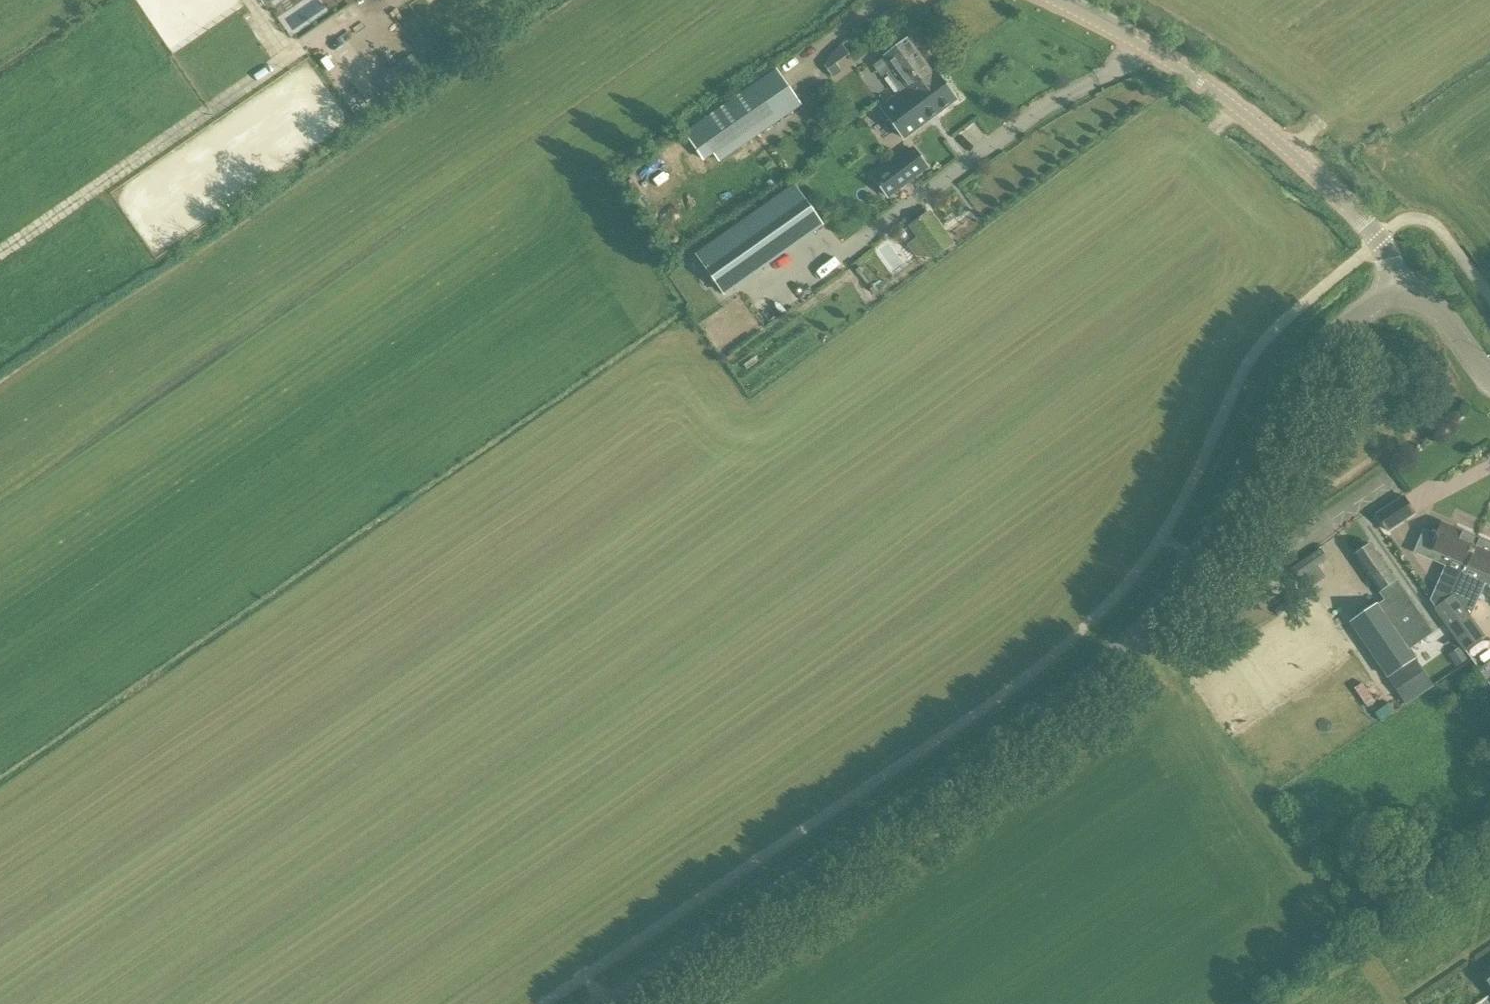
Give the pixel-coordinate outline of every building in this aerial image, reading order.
[(913,89),(933,73),(907,39),(884,56),(893,68),(886,73),(900,92),(909,85),(913,89)] [(411,55),(375,80),(387,97),(423,72),(411,55)] [(846,69),(838,58),(824,66),(832,78),(846,69)] [(801,105),(776,69),(685,132),(705,160),(715,154),(720,162),(801,105)] [(905,139),(955,101),(933,72),(933,73),(913,89),(909,85),(900,92),(881,107),(905,139)] [(871,178),(887,199),(929,168),(913,147),(871,178)] [(696,255),(723,294),(821,225),(794,186),(696,255)] [(909,243),(925,264),(956,240),(931,207),(909,224),(918,236),(909,243)] [(890,267),(907,255),(893,237),(876,250),(890,267)] [(1377,514),(1388,531),(1414,513),(1403,496),(1377,514)] [(1442,554),(1465,564),(1477,537),(1442,522),(1436,535),(1423,529),(1413,551),(1439,562),(1442,554)] [(1489,585),(1489,543),(1477,537),(1465,564),(1459,576),(1471,580),(1480,594),(1485,583),(1489,585)] [(1378,605),(1351,623),(1387,677),(1386,678),(1406,706),(1434,686),(1414,658),(1415,657),(1409,649),(1434,633),(1397,580),(1396,581),(1370,544),(1354,555),(1388,604),(1381,609),(1378,605)] [(1298,578),(1328,558),(1322,549),(1292,568),(1298,578)] [(1450,599),(1436,609),(1464,648),(1483,634),(1471,617),(1480,594),(1471,580),(1459,576),(1450,599)] [(1457,667),(1467,660),(1459,648),(1449,655),(1457,667)] [(1480,973),(1489,987),(1489,966),(1480,973)]
